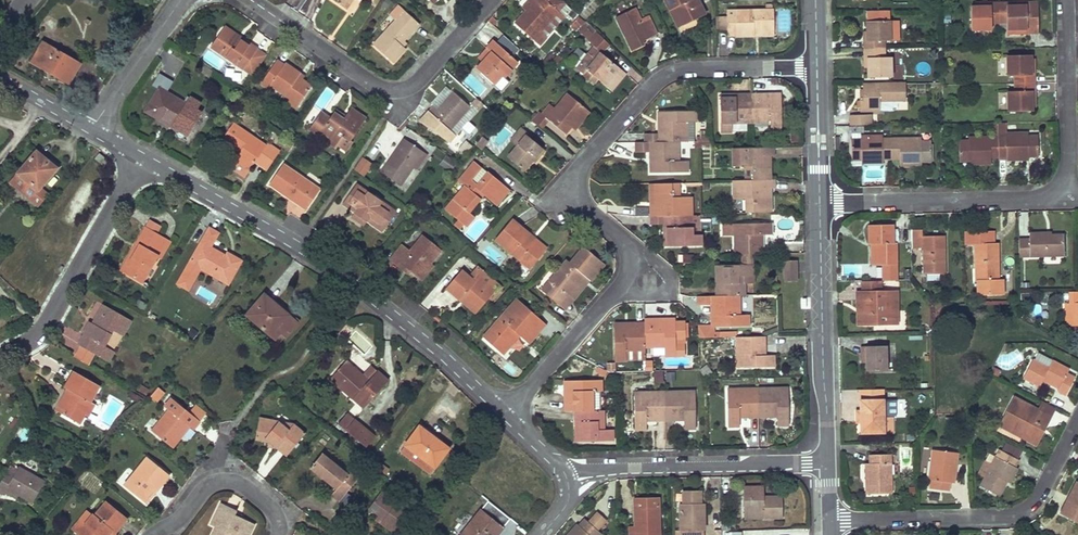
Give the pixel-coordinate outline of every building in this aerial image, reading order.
[(346,9),(353,0),(333,0),(346,9)] [(562,0),(531,0),(534,2),(526,11),(514,23),(539,45),(546,38),(545,37),(539,32),(558,11),(565,3),(562,0)] [(531,0),(529,0),(522,7),(526,11),(534,2),(531,0)] [(669,10),(676,7),(684,25),(705,15),(698,0),(664,0),(669,10)] [(999,23),(1007,22),(1007,27),(1007,29),(1027,29),(1027,25),(1038,25),(1037,1),(1026,2),(1026,5),(1007,5),(1007,2),(998,2),(999,23)] [(990,6),(974,6),(971,6),(971,30),(991,30),(991,23),(999,23),(998,2),(990,2),(990,6)] [(773,10),(772,10),(772,4),(765,5),(765,10),(726,11),(726,16),(727,30),(727,35),(754,35),(754,30),(774,30),(773,10)] [(419,24),(398,5),(389,15),(395,20),(373,44),(393,62),(405,49),(403,47),(400,44),(403,41),(419,24)] [(684,25),(676,7),(669,10),(678,28),(684,25)] [(657,34),(648,16),(640,19),(634,8),(615,17),(621,28),(624,27),(627,33),(624,34),(632,51),(643,45),(641,42),(639,36),(646,33),(648,38),(657,34)] [(563,16),(558,11),(539,32),(545,37),(563,16)] [(716,30),(727,30),(726,16),(716,16),(716,30)] [(584,22),(578,17),(572,23),(574,25),(578,29),(584,22)] [(890,20),(866,21),(867,32),(867,41),(864,41),(864,49),(884,49),(884,41),(890,40),(890,20)] [(898,40),(898,20),(890,20),(890,40),(898,40)] [(1007,29),(1007,34),(1027,33),(1038,33),(1038,25),(1027,25),(1027,29),(1007,29)] [(32,31),(27,26),(17,38),(23,42),(32,31)] [(257,49),(224,26),(210,47),(243,69),(257,49)] [(580,32),(587,39),(592,34),(585,27),(580,32)] [(590,43),(598,34),(596,31),(587,40),(590,43)] [(641,42),(648,38),(646,33),(639,36),(641,42)] [(620,69),(600,53),(609,44),(598,34),(590,43),(594,46),(576,68),(583,74),(586,70),(592,75),(589,79),(593,83),(597,79),(606,86),(620,69)] [(495,42),(493,40),(486,48),(488,50),(495,42)] [(51,75),(68,85),(81,63),(42,41),(31,60),(52,72),(51,75)] [(503,77),(517,62),(495,42),(488,50),(490,52),(482,61),(476,68),(499,89),(506,80),(503,77)] [(488,50),(486,48),(478,57),(482,61),(490,52),(488,50)] [(243,69),(252,75),(266,55),(257,49),(243,69)] [(884,49),(864,49),(864,58),(867,58),(868,67),(868,78),(891,77),(891,57),(884,57),(884,49)] [(1031,55),(1007,55),(1007,76),(1014,76),(1014,83),(1034,83),(1034,75),(1031,75),(1031,59),(1031,55)] [(560,60),(555,57),(550,63),(554,66),(560,60)] [(31,60),(30,62),(51,75),(52,72),(31,60)] [(284,65),(277,60),(261,83),(268,88),(271,85),(290,98),(299,104),(312,86),(302,79),(298,77),(300,74),(285,63),(284,65)] [(200,71),(208,77),(213,71),(204,65),(200,71)] [(606,86),(612,91),(626,74),(620,69),(606,86)] [(862,97),(859,97),(859,111),(879,110),(879,101),(905,100),(905,83),(862,84),(862,90),(862,97)] [(1008,112),(1032,111),(1031,107),(1031,91),(1034,91),(1034,83),(1014,83),(1014,91),(1007,91),(1008,112)] [(146,111),(187,135),(200,113),(159,89),(146,111)] [(419,121),(449,142),(455,135),(449,130),(477,99),(470,93),(463,101),(453,91),(437,109),(433,105),(419,121)] [(531,120),(541,128),(548,120),(565,134),(571,127),(586,109),(567,93),(554,109),(549,104),(541,114),(538,112),(531,120)] [(731,123),(751,122),(750,94),(741,95),(742,97),(731,98),(730,95),(719,95),(720,132),(731,132),(731,123)] [(758,94),(750,94),(751,122),(770,122),(770,131),(781,131),(780,94),(769,94),(769,97),(758,97),(758,94)] [(299,104),(290,98),(287,102),(296,108),(299,104)] [(309,129),(318,136),(320,134),(329,140),(328,142),(336,148),(344,136),(350,141),(365,118),(350,108),(345,117),(343,119),(333,113),(329,118),(320,112),(309,129)] [(589,111),(586,109),(571,127),(574,129),(589,111)] [(335,110),(333,113),(343,119),(345,117),(335,110)] [(677,141),(686,141),(686,122),(694,122),(695,122),(695,111),(658,111),(658,122),(661,122),(661,133),(658,133),(644,134),(644,142),(677,141)] [(870,115),(850,115),(850,125),(870,125),(870,115)] [(234,160),(249,170),(266,146),(233,123),(222,139),(240,152),(234,160)] [(1028,156),(1038,156),(1037,136),(1028,136),(1028,133),(1006,133),(1006,123),(998,124),(998,131),(998,137),(998,157),(1006,157),(1006,160),(1024,160),(1023,156),(1028,156)] [(510,141),(516,146),(507,157),(523,171),(532,160),(542,148),(526,135),(528,133),(521,127),(510,141)] [(706,131),(699,131),(699,137),(695,137),(695,141),(701,141),(707,141),(706,137),(706,131)] [(320,134),(318,136),(328,142),(329,140),(320,134)] [(287,140),(281,136),(277,143),(282,147),(287,140)] [(866,163),(883,162),(883,159),(891,159),(891,139),(882,139),(882,136),(860,136),(861,139),(851,140),(851,160),(861,159),(866,159),(866,163)] [(991,157),(998,157),(998,137),(993,137),(968,137),(968,140),(958,141),(959,161),(969,161),(974,161),(974,164),(991,164),(991,157)] [(921,138),(891,139),(891,159),(899,158),(899,165),(916,165),(916,162),(921,161),(931,161),(931,141),(921,141),(921,138)] [(423,152),(404,139),(381,172),(400,185),(413,166),(423,152)] [(293,144),(287,140),(282,147),(288,151),(293,144)] [(471,147),(464,141),(458,149),(464,155),(471,147)] [(650,172),(687,172),(687,161),(678,161),(677,141),(644,142),(635,142),(635,152),(650,152),(650,150),(653,150),(653,152),(653,161),(650,161),(650,172)] [(752,180),(770,180),(769,161),(767,161),(767,156),(769,156),(773,156),(773,147),(732,148),(733,166),(745,166),(752,166),(752,180)] [(545,150),(542,148),(532,160),(535,163),(545,150)] [(36,151),(10,182),(30,199),(53,172),(45,165),(48,161),(36,151)] [(427,154),(423,152),(413,166),(417,169),(427,154)] [(95,158),(104,166),(108,161),(99,153),(95,158)] [(352,167),(364,175),(372,163),(360,154),(352,167)] [(45,165),(53,172),(56,168),(48,161),(45,165)] [(463,224),(466,226),(474,217),(468,212),(483,194),(495,205),(509,189),(488,172),(487,172),(477,184),(471,179),(481,167),(474,162),(458,181),(464,186),(445,209),(458,220),(454,225),(459,229),(463,224)] [(269,185),(288,198),(289,196),(299,203),(297,205),(305,210),(320,189),(313,184),(283,164),(269,185)] [(477,184),(487,172),(481,167),(471,179),(477,184)] [(745,199),(752,198),(753,212),(771,212),(770,193),(767,193),(767,188),(770,188),(774,188),(774,180),(770,180),(752,180),(745,180),(733,180),(733,199),(745,199)] [(650,216),(691,215),(691,196),(678,197),(672,197),(671,183),(654,183),(654,203),(657,202),(657,207),(650,207),(650,216)] [(396,212),(373,196),(372,198),(369,196),(370,194),(356,184),(342,204),(356,213),(366,220),(382,231),(396,212)] [(299,203),(289,196),(288,198),(288,199),(297,205),(299,203)] [(753,212),(752,198),(745,199),(745,213),(753,212)] [(362,225),(366,220),(356,213),(352,218),(362,225)] [(691,215),(650,216),(650,224),(664,224),(666,224),(667,235),(664,235),(664,246),(701,245),(701,234),(699,234),(691,235),(691,215)] [(529,234),(512,220),(495,240),(529,268),(544,250),(527,236),(529,234)] [(752,254),(762,253),(762,245),(759,245),(759,235),(762,235),(771,235),(771,223),(722,224),(723,236),(734,236),(735,254),(742,254),(752,254)] [(212,246),(220,231),(209,224),(176,282),(187,289),(200,266),(230,283),(243,260),(233,254),(231,259),(227,256),(228,255),(227,255),(212,246)] [(876,265),(896,264),(895,243),(892,243),(892,225),(868,225),(869,244),(872,244),(876,244),(876,265)] [(145,228),(136,244),(141,247),(138,252),(136,251),(124,272),(141,282),(157,256),(160,258),(170,242),(145,228)] [(921,229),(910,230),(911,248),(922,248),(922,274),(945,274),(944,235),(922,236),(921,229)] [(1002,280),(998,281),(997,243),(993,243),(993,232),(964,232),(964,243),(975,243),(975,282),(977,282),(978,294),(1002,293),(1002,280)] [(527,236),(544,250),(545,248),(529,234),(527,236)] [(1019,257),(1064,255),(1063,234),(1050,235),(1029,235),(1029,239),(1018,239),(1019,257)] [(441,250),(422,235),(410,251),(402,245),(389,260),(398,267),(400,264),(410,271),(418,278),(431,263),(441,250)] [(141,247),(136,244),(121,270),(124,272),(136,251),(138,252),(141,247)] [(604,264),(583,247),(570,263),(566,260),(548,281),(553,285),(546,294),(559,305),(584,275),(589,280),(590,281),(604,264)] [(744,284),(753,283),(752,264),(752,256),(742,256),(742,265),(716,265),(716,276),(718,276),(719,287),(716,287),(716,296),(738,295),(744,295),(744,284)] [(796,261),(784,261),(785,280),(796,280),(796,261)] [(433,265),(431,263),(418,278),(421,280),(433,265)] [(408,275),(410,271),(400,264),(398,267),(408,275)] [(485,273),(477,267),(471,274),(474,277),(476,275),(480,279),(485,273)] [(472,279),(461,270),(446,288),(460,300),(464,295),(479,309),(495,291),(480,279),(476,275),(474,277),(472,279)] [(495,291),(497,293),(502,288),(485,273),(480,279),(495,291)] [(589,280),(584,275),(559,305),(565,310),(589,280)] [(553,285),(548,281),(541,290),(546,294),(553,285)] [(862,324),(897,324),(897,291),(880,291),(880,281),(861,281),(861,292),(856,292),(856,300),(862,300),(862,324)] [(1077,326),(1077,291),(1076,291),(1069,292),(1069,303),(1072,302),(1072,315),(1073,326),(1077,326)] [(264,294),(246,315),(271,336),(276,330),(285,337),(295,325),(278,311),(280,308),(264,294)] [(479,309),(464,295),(460,300),(476,313),(479,309)] [(711,304),(714,304),(714,315),(711,315),(711,325),(711,326),(712,326),(748,326),(748,315),(739,315),(738,295),(716,296),(697,296),(697,305),(711,304)] [(545,324),(517,299),(483,337),(500,352),(513,338),(510,336),(514,331),(520,336),(528,343),(545,324)] [(115,311),(102,304),(94,319),(96,321),(94,324),(92,323),(89,321),(82,333),(84,334),(78,345),(80,346),(94,354),(99,356),(105,346),(111,334),(109,333),(111,329),(113,331),(123,336),(131,320),(119,314),(118,314),(114,312),(115,311)] [(278,311),(295,325),(297,322),(280,308),(278,311)] [(664,355),(675,355),(674,318),(663,319),(663,321),(652,322),(652,319),(644,319),(644,323),(644,347),(664,346),(664,355)] [(337,334),(342,338),(352,328),(347,323),(337,334)] [(644,323),(636,323),(636,326),(625,326),(625,323),(613,324),(614,361),(625,360),(625,351),(645,351),(644,347),(644,323)] [(711,326),(711,325),(698,325),(698,337),(712,337),(712,331),(712,326),(711,326)] [(276,330),(271,336),(280,343),(285,337),(276,330)] [(520,336),(514,331),(510,336),(513,338),(500,352),(503,355),(520,336)] [(761,345),(764,345),(764,336),(736,337),(737,367),(773,367),(773,355),(764,355),(761,355),(761,345)] [(866,371),(887,370),(886,345),(865,346),(866,362),(866,371)] [(94,354),(80,346),(75,355),(89,363),(94,354)] [(114,351),(105,346),(99,356),(108,362),(114,351)] [(645,360),(645,351),(625,351),(625,360),(645,360)] [(1057,391),(1065,395),(1074,378),(1067,374),(1069,370),(1052,361),(1048,368),(1032,360),(1023,378),(1039,386),(1043,379),(1059,387),(1057,391)] [(345,361),(330,379),(364,408),(388,381),(377,371),(368,381),(363,377),(345,361)] [(607,361),(606,369),(614,371),(616,363),(607,361)] [(363,377),(368,381),(377,371),(372,366),(363,377)] [(711,373),(706,366),(700,371),(705,378),(711,373)] [(653,371),(654,382),(664,382),(663,370),(653,371)] [(64,388),(67,389),(73,392),(71,396),(68,395),(58,412),(80,424),(85,414),(91,402),(90,402),(99,385),(74,371),(64,388)] [(601,380),(564,380),(564,391),(567,391),(567,403),(564,403),(565,411),(575,411),(578,411),(592,411),(592,391),(600,391),(601,391),(601,380)] [(146,395),(149,389),(140,384),(137,390),(146,395)] [(750,416),(758,416),(757,388),(727,389),(728,426),(739,426),(739,416),(739,414),(750,413),(750,416)] [(758,416),(766,416),(766,413),(777,413),(777,416),(777,425),(788,425),(788,388),(757,388),(758,416)] [(67,389),(55,410),(58,412),(68,395),(71,396),(73,392),(67,389)] [(894,399),(883,400),(883,389),(856,389),(856,400),(860,400),(860,417),(860,433),(892,432),(892,416),(894,416),(894,399)] [(592,411),(601,410),(600,391),(592,391),(592,411)] [(665,419),(673,419),(673,417),(683,416),(683,419),(684,428),(695,428),(695,391),(664,392),(665,419)] [(657,420),(665,419),(664,392),(633,392),(634,429),(646,429),(646,420),(646,417),(657,417),(657,420)] [(168,410),(151,431),(170,445),(180,432),(183,435),(190,426),(193,429),(200,421),(171,398),(164,406),(168,410)] [(999,426),(1032,442),(1040,426),(1044,427),(1050,416),(1014,398),(999,426)] [(85,414),(88,416),(94,404),(91,402),(85,414)] [(576,441),(612,441),(612,430),(603,430),(603,411),(601,410),(592,411),(578,411),(578,419),(578,430),(576,430),(576,441)] [(346,414),(338,424),(366,447),(375,437),(346,414)] [(277,449),(286,456),(305,433),(294,424),(289,430),(284,426),(284,422),(259,417),(255,440),(268,442),(277,444),(274,448),(277,449)] [(432,436),(419,426),(417,428),(430,438),(432,436)] [(1035,444),(1044,427),(1040,426),(1032,442),(1035,444)] [(405,445),(434,467),(449,448),(432,436),(430,438),(417,428),(405,445)] [(180,432),(170,445),(172,448),(183,435),(180,432)] [(957,453),(932,450),(928,480),(930,480),(929,489),(948,491),(949,482),(950,477),(954,477),(957,453)] [(980,486),(998,496),(1006,481),(1009,483),(1016,468),(1014,467),(1018,460),(1000,450),(989,470),(985,478),(980,486)] [(322,453),(310,468),(336,489),(331,495),(339,502),(358,478),(350,472),(348,474),(322,453)] [(866,494),(891,493),(890,454),(865,454),(865,463),(869,463),(869,469),(865,469),(866,494)] [(147,457),(124,485),(144,501),(155,488),(157,490),(169,475),(147,457)] [(7,471),(14,475),(17,470),(10,466),(7,471)] [(985,478),(989,470),(983,466),(978,474),(985,478)] [(0,483),(0,494),(3,495),(4,493),(7,488),(19,494),(33,502),(44,482),(18,467),(17,470),(14,475),(7,471),(0,483)] [(1076,483),(1069,497),(1072,499),(1064,514),(1077,521),(1077,484),(1076,483)] [(760,486),(743,486),(743,514),(763,514),(763,518),(782,518),(782,496),(763,496),(763,495),(760,495),(760,486)] [(4,493),(16,499),(19,494),(7,488),(4,493)] [(155,488),(144,501),(146,503),(157,490),(155,488)] [(680,530),(703,530),(703,503),(700,503),(700,490),(683,491),(683,504),(680,504),(680,530)] [(381,491),(369,508),(379,515),(384,519),(381,523),(396,533),(411,512),(381,491)] [(634,498),(635,526),(635,534),(659,534),(658,497),(634,498)] [(1067,497),(1059,512),(1064,514),(1072,499),(1069,497),(1067,497)] [(77,533),(80,534),(107,534),(111,531),(114,533),(126,519),(105,502),(94,516),(92,515),(77,533)] [(212,534),(249,534),(254,525),(240,518),(239,521),(233,518),(234,516),(236,512),(221,504),(211,524),(216,527),(212,534)] [(460,534),(497,534),(503,527),(481,509),(460,534)] [(72,529),(77,533),(92,515),(87,510),(72,529)] [(376,520),(381,523),(384,519),(379,515),(376,520)] [(567,534),(599,534),(601,533),(585,519),(579,526),(577,524),(567,534)]
